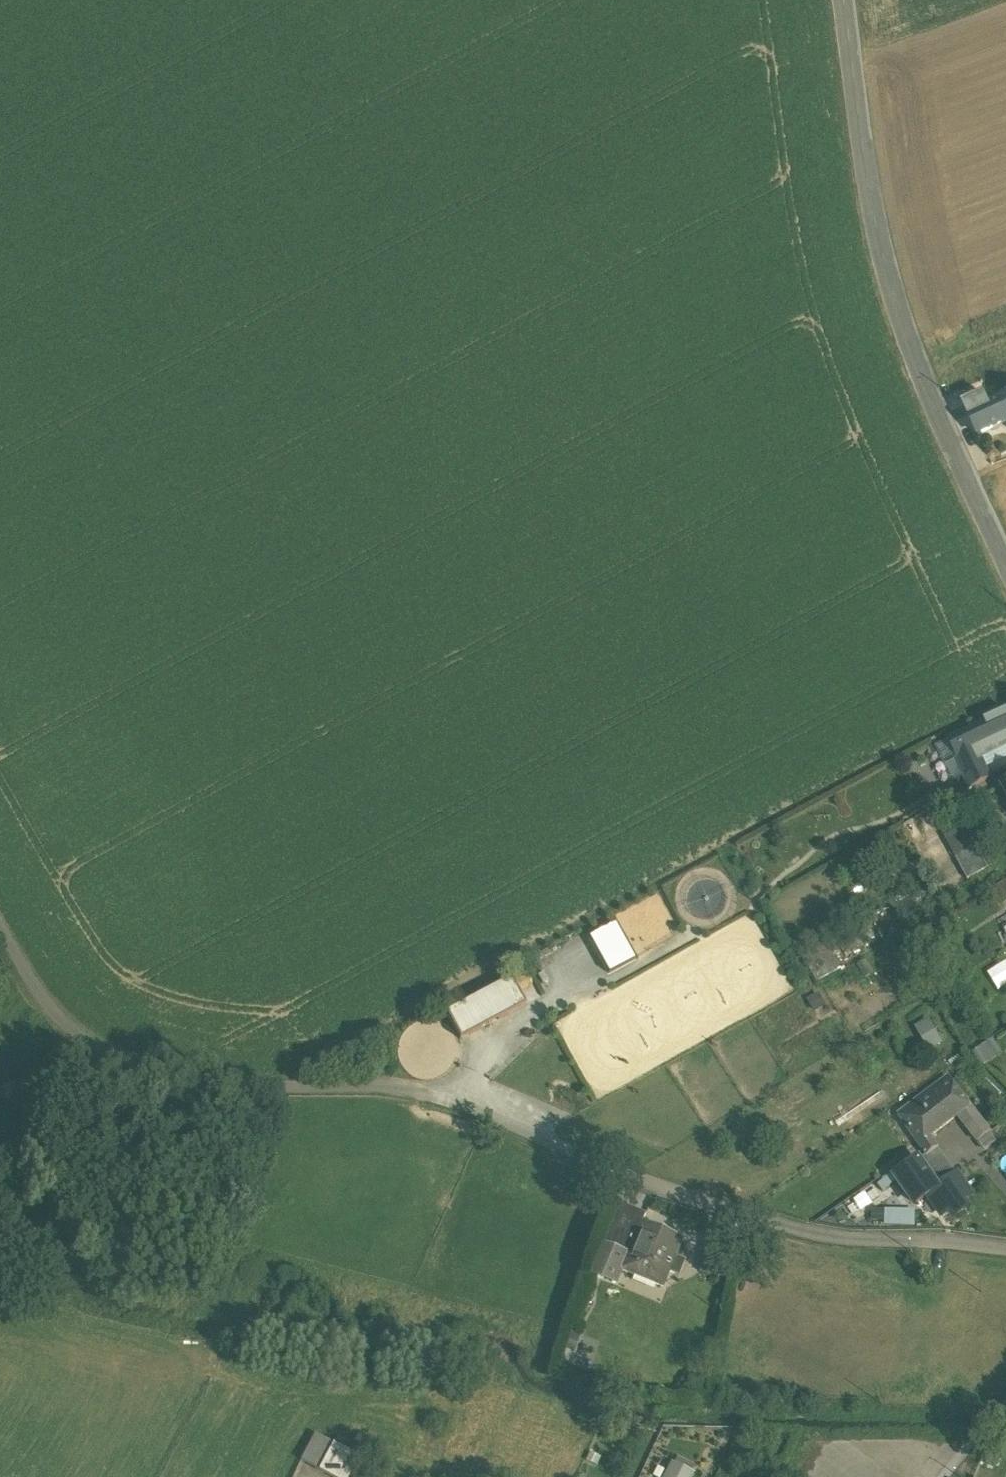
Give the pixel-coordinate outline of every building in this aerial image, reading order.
[(990,404),(986,395),(964,404),(978,435),(1005,423),(1005,398),(990,404)] [(950,740),(968,776),(985,768),(986,768),(982,759),(1005,748),(1005,713),(950,740)] [(991,779),(985,768),(968,776),(965,778),(971,789),(991,779)] [(966,880),(987,869),(963,826),(942,838),(966,880)] [(440,1009),(452,1035),(517,1003),(504,977),(440,1009)] [(927,1051),(942,1043),(928,1018),(914,1026),(927,1051)] [(992,1040),(974,1052),(982,1065),(1001,1053),(992,1040)] [(950,1079),(900,1117),(926,1154),(925,1154),(926,1156),(927,1157),(928,1156),(938,1149),(930,1138),(959,1116),(979,1143),(991,1134),(950,1079)] [(991,1134),(979,1143),(984,1150),(996,1141),(991,1134)] [(941,1154),(923,1166),(938,1188),(956,1175),(941,1154)] [(923,1166),(920,1161),(919,1161),(918,1160),(918,1161),(918,1162),(897,1176),(897,1175),(896,1176),(897,1177),(896,1177),(896,1178),(897,1177),(916,1204),(915,1205),(916,1205),(917,1205),(917,1204),(929,1196),(929,1195),(938,1188),(923,1166)] [(938,1188),(929,1195),(929,1196),(943,1215),(942,1216),(943,1216),(944,1216),(944,1215),(951,1210),(955,1216),(954,1217),(955,1217),(956,1217),(956,1218),(957,1217),(956,1217),(967,1209),(968,1209),(968,1208),(969,1208),(968,1207),(968,1208),(963,1202),(971,1197),(972,1197),(971,1196),(972,1196),(972,1195),(971,1196),(957,1176),(958,1176),(958,1175),(957,1176),(956,1175),(938,1188)] [(645,1215),(615,1202),(605,1231),(622,1238),(624,1233),(634,1237),(639,1224),(641,1225),(645,1215)] [(882,1208),(882,1224),(912,1225),(912,1209),(882,1208)] [(641,1225),(639,1224),(634,1237),(621,1271),(662,1288),(668,1272),(674,1275),(680,1260),(674,1258),(681,1241),(641,1225)] [(621,1271),(634,1237),(624,1233),(622,1238),(605,1231),(590,1274),(616,1285),(621,1271)] [(302,1460),(320,1470),(334,1445),(317,1435),(302,1460)] [(333,1476),(348,1476),(359,1456),(335,1443),(334,1445),(320,1470),(333,1476)] [(658,1476),(688,1476),(692,1469),(667,1458),(658,1476)]
